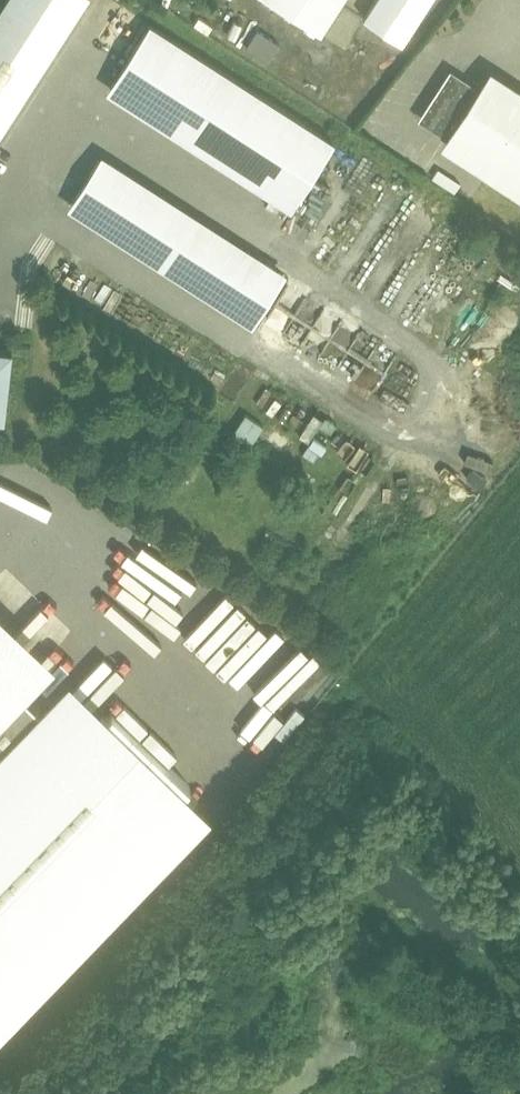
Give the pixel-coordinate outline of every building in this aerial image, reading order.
[(0,13),(0,135),(87,0),(8,0),(0,13)] [(323,35),(345,0),(269,0),(323,35)] [(365,17),(404,42),(431,0),(377,0),(365,17)] [(336,143),(151,24),(116,79),(301,198),(336,143)] [(255,30),(245,48),(268,61),(278,43),(255,30)] [(480,86),(452,68),(427,108),(455,126),(480,86)] [(448,136),(487,161),(519,110),(519,95),(488,74),(480,86),(455,126),(448,136)] [(487,161),(519,182),(519,110),(487,161)] [(256,262),(99,162),(75,199),(232,300),(231,300),(259,318),(284,280),(256,262)] [(0,346),(0,416),(6,416),(14,347),(0,346)] [(244,413),(229,435),(248,447),(263,425),(244,413)] [(228,598),(191,642),(234,678),(270,635),(260,627),(252,636),(241,627),(250,616),(228,598)] [(245,684),(264,702),(307,655),(288,637),(245,684)] [(176,838),(177,838),(179,836),(48,710),(46,712),(21,688),(23,686),(0,664),(0,1020),(176,838)]
